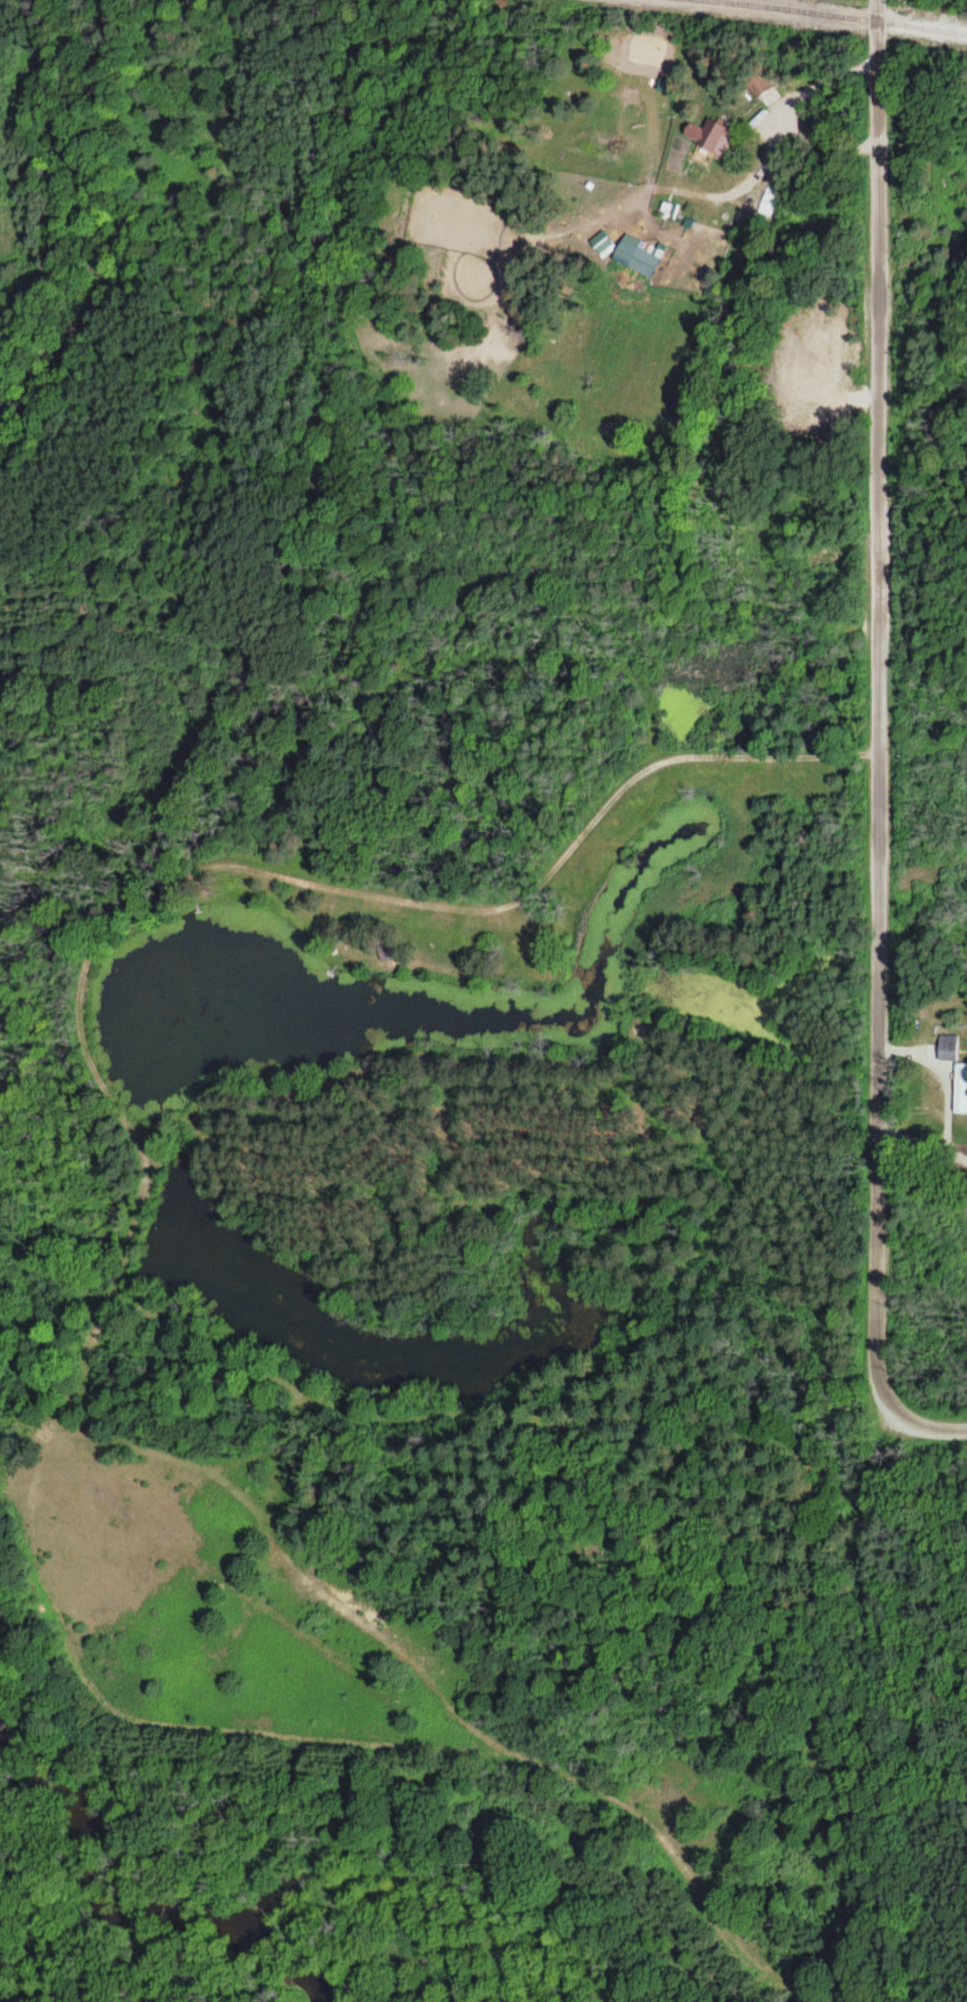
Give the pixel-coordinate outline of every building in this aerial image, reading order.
[(741,80),(757,99),(774,85),(758,66),(741,80)] [(719,155),(732,130),(714,121),(709,131),(689,121),(681,136),(719,155)] [(663,254),(626,232),(612,256),(649,278),(663,254)] [(590,247),(608,255),(614,241),(597,233),(590,247)] [(958,1061),(958,1041),(938,1041),(938,1061),(958,1061)] [(954,1063),(954,1113),(966,1113),(966,1063),(954,1063)]
